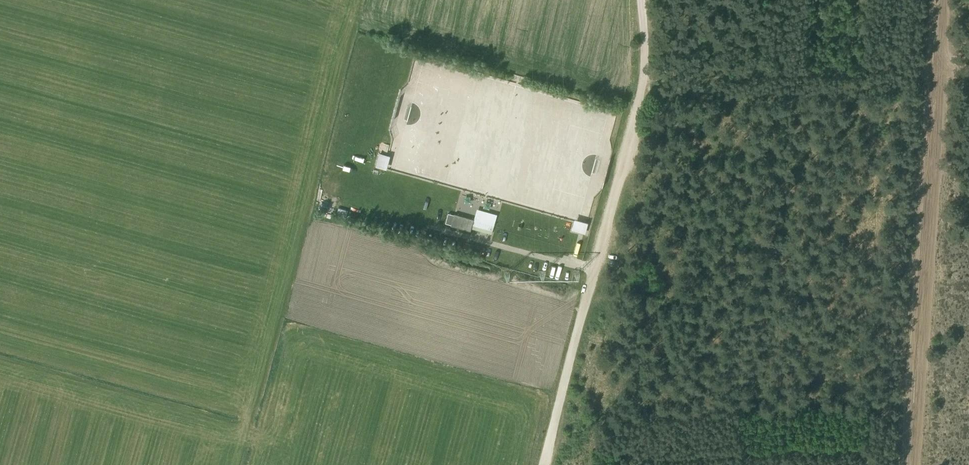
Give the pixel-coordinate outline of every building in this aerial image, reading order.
[(376,166),(387,169),(391,155),(379,152),(376,166)] [(482,169),(421,169),(421,177),(439,177),(439,183),(463,183),(463,187),(468,187),(468,183),(472,183),(472,175),(482,175),(482,169)] [(319,196),(326,199),(333,182),(325,179),(319,196)] [(328,192),(328,202),(336,203),(336,192),(328,192)] [(474,219),(454,213),(451,225),(470,231),(471,228),(491,233),(497,214),(477,208),(474,219)] [(586,233),(589,222),(576,218),(572,229),(586,233)]
